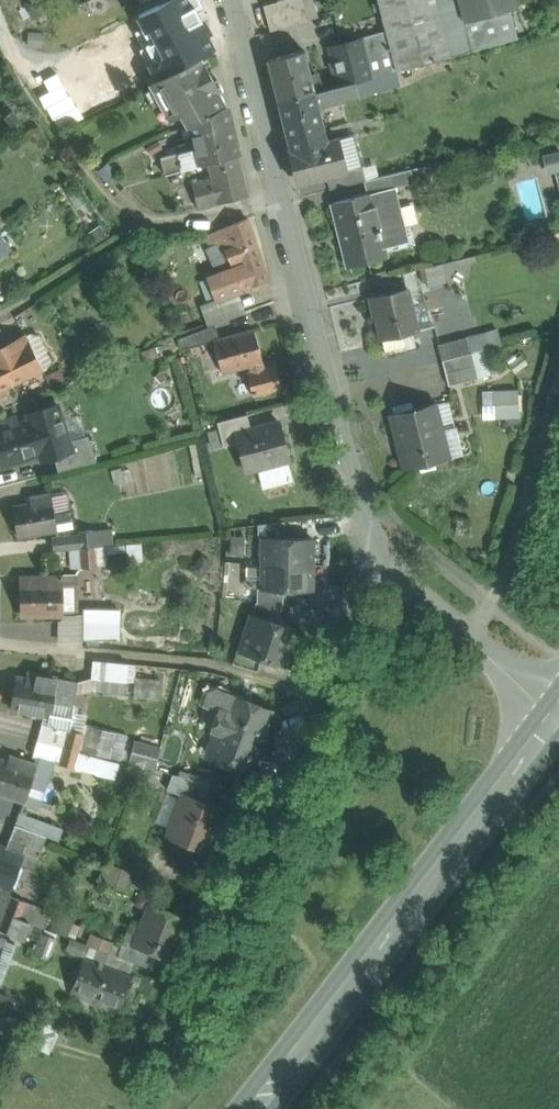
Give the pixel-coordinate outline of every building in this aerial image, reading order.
[(143,12),(139,15),(145,27),(142,29),(150,43),(146,45),(154,61),(150,63),(159,78),(192,61),(201,56),(214,50),(206,36),(210,34),(203,21),(197,7),(203,5),(201,0),(166,0),(162,2),(161,3),(143,12)] [(161,3),(160,0),(140,0),(143,12),(161,3)] [(264,5),(271,31),(309,20),(304,0),(285,0),(264,5)] [(392,52),(397,71),(451,56),(436,0),(378,0),(392,52)] [(451,56),(472,51),(465,21),(459,0),(436,0),(451,56)] [(465,21),(510,9),(518,7),(516,0),(459,0),(465,21)] [(510,9),(465,21),(472,51),(518,38),(510,9)] [(362,39),(330,48),(341,85),(355,82),(372,77),(368,59),(366,51),(363,41),(362,39)] [(304,50),(268,59),(279,102),(315,92),(304,50)] [(392,52),(368,59),(372,77),(397,71),(392,52)] [(159,78),(149,83),(163,107),(166,105),(173,116),(169,118),(170,120),(182,114),(188,125),(191,123),(228,106),(219,90),(223,88),(218,78),(214,80),(201,56),(192,61),(159,78)] [(372,77),(355,82),(358,95),(400,84),(397,71),(372,77)] [(341,85),(315,92),(319,105),(358,95),(355,82),(341,85)] [(315,92),(279,102),(288,138),(292,137),(320,130),(324,129),(319,105),(315,92)] [(228,106),(208,116),(210,125),(231,120),(228,106)] [(192,123),(191,124),(194,136),(201,134),(200,128),(210,125),(208,116),(192,123)] [(210,125),(200,128),(201,134),(194,136),(197,148),(201,165),(208,163),(239,154),(231,120),(210,125)] [(320,130),(292,137),(295,149),(288,151),(296,184),(327,176),(347,171),(347,170),(339,138),(323,142),(320,130)] [(197,148),(168,156),(173,173),(201,165),(197,148)] [(239,154),(208,163),(212,179),(193,184),(198,209),(250,195),(240,154),(239,154)] [(558,169),(558,155),(545,156),(547,170),(558,169)] [(362,167),(347,170),(347,171),(327,176),(330,189),(360,182),(357,169),(363,168),(362,167)] [(411,169),(392,174),(395,187),(415,183),(411,169)] [(392,174),(364,181),(368,194),(392,188),(395,187),(392,174)] [(368,194),(333,202),(348,261),(384,252),(381,238),(384,233),(402,228),(392,188),(368,194)] [(270,279),(249,218),(217,232),(228,255),(235,268),(244,289),(270,279)] [(402,228),(384,233),(381,238),(384,252),(415,244),(411,226),(402,228)] [(228,255),(217,232),(206,237),(218,260),(228,255)] [(9,246),(0,235),(0,253),(9,246)] [(244,289),(235,268),(208,279),(217,299),(238,291),(244,289)] [(400,336),(418,331),(407,288),(369,297),(374,315),(376,315),(382,340),(400,336)] [(247,313),(238,291),(217,299),(202,305),(210,327),(216,325),(247,313)] [(215,340),(221,338),(216,325),(210,327),(178,338),(182,350),(215,340)] [(261,363),(264,362),(255,329),(221,338),(215,340),(224,373),(253,365),(261,363)] [(0,348),(0,391),(47,368),(51,360),(39,335),(29,334),(0,348)] [(400,336),(382,340),(386,356),(404,351),(400,336)] [(443,361),(470,354),(466,338),(439,345),(443,361)] [(470,354),(443,361),(449,386),(478,378),(473,354),(470,354)] [(261,363),(253,365),(253,372),(249,373),(254,395),(283,389),(276,365),(263,369),(261,363)] [(501,417),(519,416),(518,392),(500,393),(501,417)] [(404,470),(450,458),(444,433),(436,402),(390,414),(404,470)] [(3,467),(41,454),(43,460),(54,456),(73,450),(70,441),(58,404),(28,414),(30,419),(20,423),(0,429),(0,456),(3,467)] [(20,423),(17,414),(0,420),(0,429),(20,423)] [(237,433),(253,429),(248,414),(218,422),(224,446),(240,442),(237,433)] [(260,468),(290,460),(280,421),(253,429),(237,433),(240,442),(247,472),(260,468)] [(444,433),(450,458),(465,455),(459,430),(444,433)] [(73,450),(54,456),(59,471),(97,461),(89,435),(70,441),(73,450)] [(296,481),(290,460),(260,468),(266,488),(296,481)] [(51,493),(31,497),(32,503),(14,506),(19,538),(57,532),(54,511),(51,493)] [(54,511),(57,532),(72,530),(68,509),(54,511)] [(264,537),(286,538),(285,520),(258,524),(259,538),(264,537)] [(95,531),(79,532),(80,535),(81,549),(97,547),(95,531)] [(80,535),(52,538),(54,551),(81,549),(80,535)] [(264,563),(312,564),(312,538),(286,538),(264,537),(264,563)] [(97,547),(81,549),(83,567),(98,566),(97,547)] [(312,591),(312,564),(264,563),(264,589),(285,590),(312,591)] [(62,577),(41,577),(40,583),(23,583),(23,616),(62,615),(62,577)] [(83,578),(62,577),(62,615),(84,615),(84,608),(83,578)] [(285,590),(264,589),(258,589),(257,602),(283,603),(285,590)] [(283,603),(257,602),(253,614),(269,619),(271,615),(280,618),(283,603)] [(120,609),(84,608),(84,615),(84,639),(119,640),(120,609)] [(287,667),(298,628),(288,625),(286,619),(280,618),(271,615),(269,619),(253,614),(242,652),(262,659),(287,667)] [(84,639),(84,615),(62,615),(61,644),(83,646),(84,639)] [(258,671),(262,659),(242,652),(237,650),(232,663),(258,671)] [(129,663),(93,660),(92,677),(127,681),(129,663)] [(57,677),(36,674),(35,680),(18,677),(12,709),(47,715),(50,716),(57,677)] [(47,715),(46,723),(69,729),(78,682),(57,677),(50,716),(47,715)] [(162,680),(136,677),(134,697),(160,700),(162,680)] [(266,731),(264,727),(271,710),(255,705),(252,698),(246,696),(239,699),(234,714),(221,709),(214,729),(222,732),(213,756),(237,765),(244,748),(246,749),(252,747),(253,744),(258,746),(260,738),(265,736),(266,731)] [(41,740),(64,746),(69,729),(46,723),(41,740)] [(117,732),(86,724),(83,733),(84,733),(79,750),(111,758),(117,732)] [(83,733),(69,729),(64,746),(79,750),(84,733),(83,733)] [(36,757),(60,763),(64,746),(41,740),(36,757)] [(135,741),(130,763),(154,769),(159,747),(135,741)] [(252,747),(246,749),(244,748),(237,765),(249,769),(258,746),(253,744),(252,747)] [(79,750),(64,746),(60,763),(75,767),(79,750)] [(0,759),(0,794),(25,802),(38,765),(18,758),(16,764),(0,759)] [(184,795),(205,802),(211,784),(174,773),(167,790),(184,795)] [(169,836),(209,851),(224,809),(205,802),(184,795),(169,836)] [(45,836),(16,824),(9,840),(39,852),(45,836)] [(0,868),(0,891),(8,894),(20,862),(33,867),(39,852),(9,840),(7,848),(8,848),(0,868)] [(155,868),(181,874),(185,857),(159,851),(155,868)] [(0,891),(0,910),(6,912),(12,896),(8,894),(0,891)] [(27,902),(12,896),(6,912),(21,918),(27,902)] [(53,912),(27,902),(21,918),(31,922),(46,928),(53,912)] [(161,953),(174,958),(188,920),(150,905),(135,944),(161,953)] [(0,928),(0,929),(14,935),(21,918),(6,912),(0,928)] [(31,922),(21,918),(14,935),(24,939),(31,922)] [(59,935),(45,931),(35,959),(48,965),(59,935)] [(92,934),(89,944),(112,950),(115,941),(92,934)] [(0,937),(0,978),(1,978),(16,942),(0,936),(0,937)] [(156,970),(161,953),(135,944),(124,940),(118,956),(156,970)] [(71,993),(119,1011),(131,978),(84,959),(71,993)]
